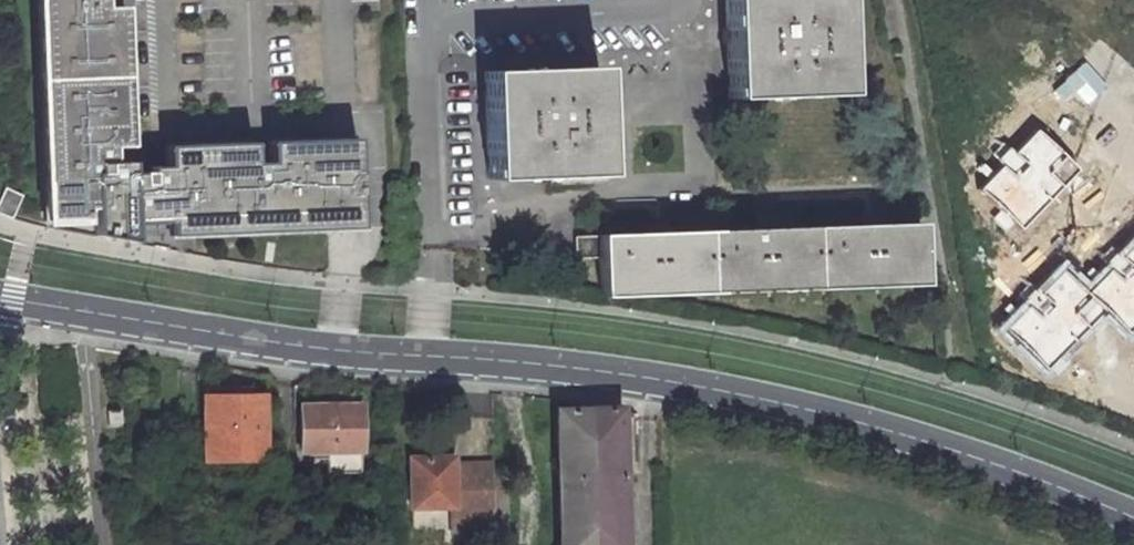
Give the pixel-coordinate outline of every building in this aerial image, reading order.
[(43,224),(95,223),(96,235),(139,243),(137,221),(171,220),(171,236),(360,226),(359,142),(170,147),(171,169),(135,170),(134,162),(116,163),(115,147),(132,146),(127,6),(106,6),(106,0),(38,0),(43,224)] [(727,99),(842,95),(839,0),(724,0),(727,99)] [(596,65),(484,70),(488,178),(600,174),(596,65)] [(1035,119),(969,190),(1021,238),(1087,168),(1035,119)] [(3,188),(0,196),(0,214),(11,219),(21,195),(3,188)] [(919,220),(575,233),(575,254),(598,253),(601,296),(922,284),(919,220)] [(1107,314),(1130,336),(1133,333),(1133,238),(1083,289),(1107,314)] [(1059,265),(994,330),(1043,378),(1107,314),(1083,289),(1059,265)] [(600,446),(590,446),(590,412),(590,403),(557,397),(561,544),(603,544),(600,446)] [(260,400),(206,401),(206,461),(261,461),(260,400)] [(356,411),(301,412),(302,456),(358,454),(356,411)] [(603,544),(626,544),(623,412),(590,412),(590,446),(600,446),(603,544)] [(449,462),(408,464),(411,525),(450,524),(451,539),(483,537),(483,524),(495,523),(494,485),(494,469),(450,470),(449,462)] [(507,485),(494,485),(495,523),(496,544),(509,544),(507,485)]
